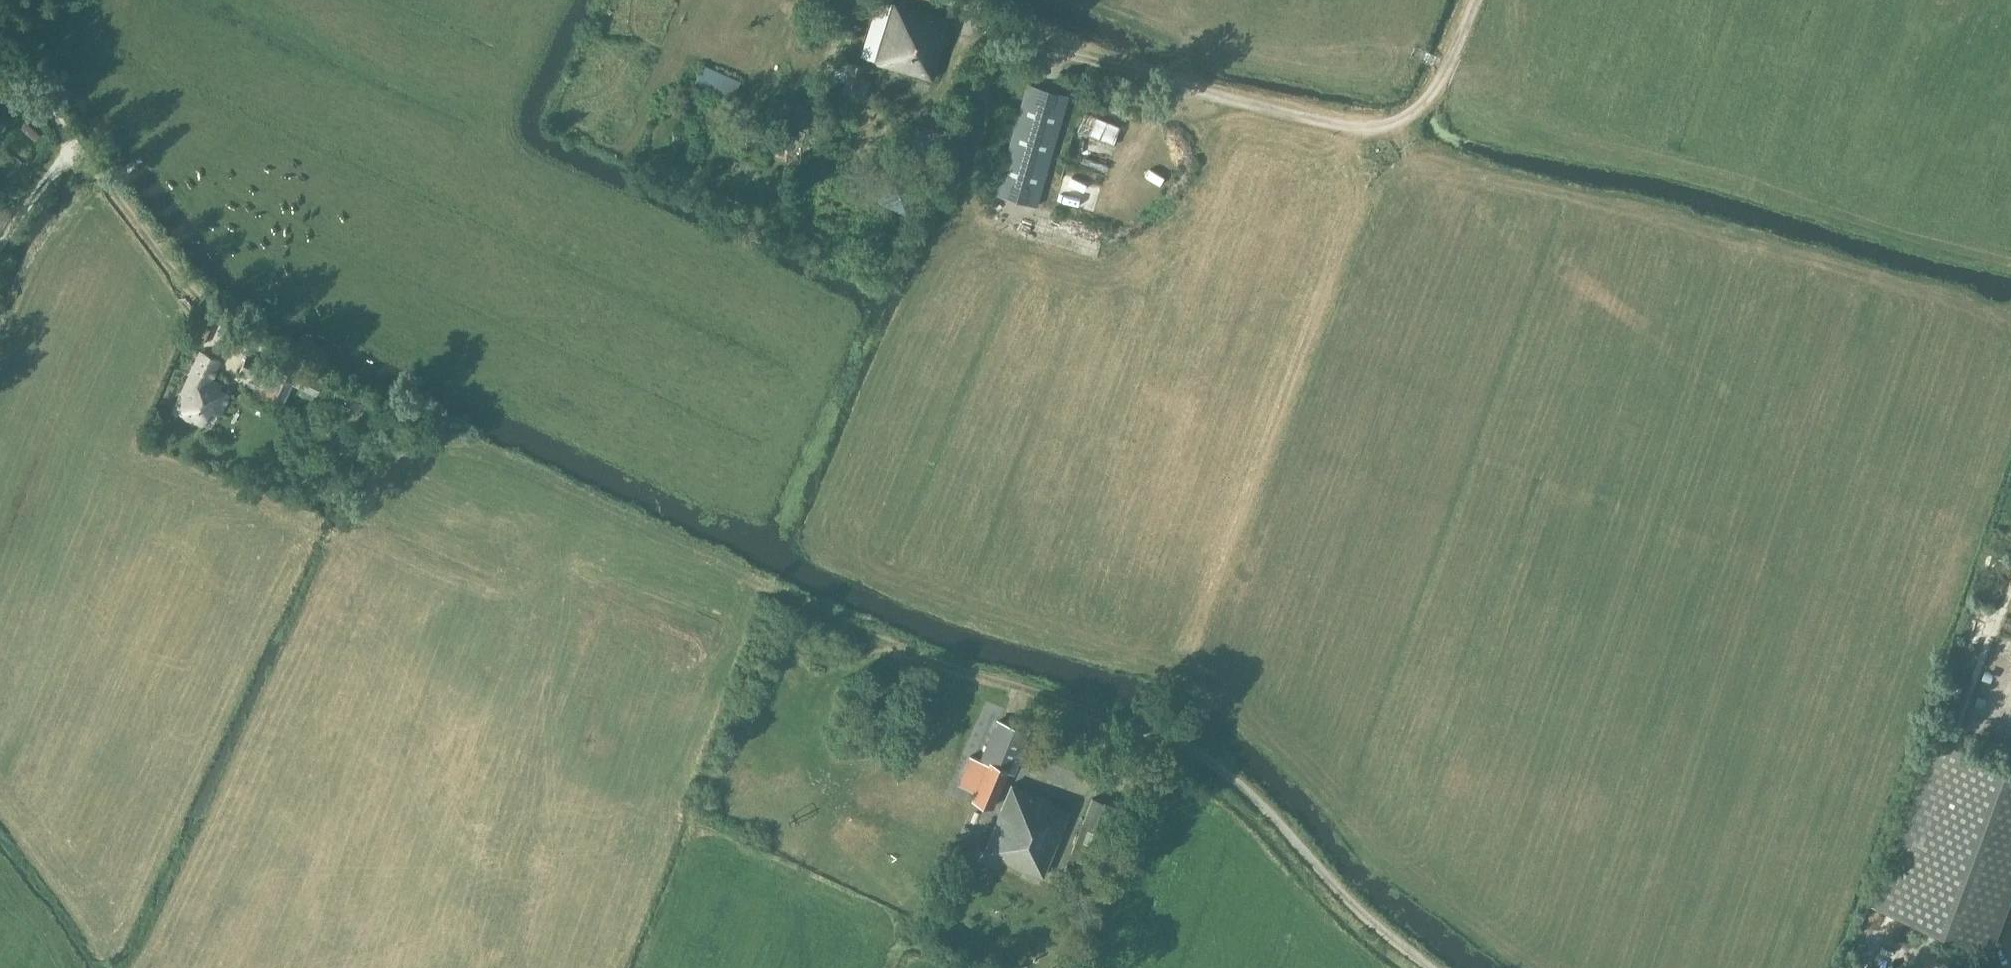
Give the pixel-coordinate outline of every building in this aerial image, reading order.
[(941,34),(945,20),(877,0),(860,58),(931,79),(943,35),(941,34)] [(839,60),(833,78),(843,81),(858,86),(860,79),(863,67),(849,63),(839,60)] [(695,82),(733,99),(739,84),(702,67),(695,82)] [(1026,86),(997,196),(1037,207),(1070,97),(1026,86)] [(788,123),(803,130),(812,111),(799,104),(788,123)] [(775,159),(787,163),(791,149),(799,151),(803,139),(795,136),(797,130),(785,127),(775,159)] [(201,354),(174,413),(203,426),(209,411),(217,414),(220,416),(230,395),(220,391),(223,385),(213,381),(222,362),(202,352),(201,354)] [(283,375),(269,368),(269,366),(247,356),(239,373),(261,383),(255,395),(273,402),(280,388),(278,387),(283,375)] [(292,385),(315,395),(321,380),(299,370),(292,385)] [(362,402),(336,391),(333,398),(340,402),(338,406),(349,411),(351,406),(358,410),(362,402)] [(322,479),(318,487),(330,493),(333,485),(322,479)] [(975,791),(970,801),(992,809),(1007,771),(1013,774),(1013,773),(1028,737),(999,724),(983,761),(970,755),(958,783),(975,791)] [(1992,951),(2010,899),(2010,767),(1965,750),(1935,739),(1873,908),(1992,951)] [(1051,804),(1051,802),(1011,786),(984,853),(1042,877),(1068,812),(1051,804)] [(1059,881),(1087,892),(1116,808),(1091,798),(1059,881)]
